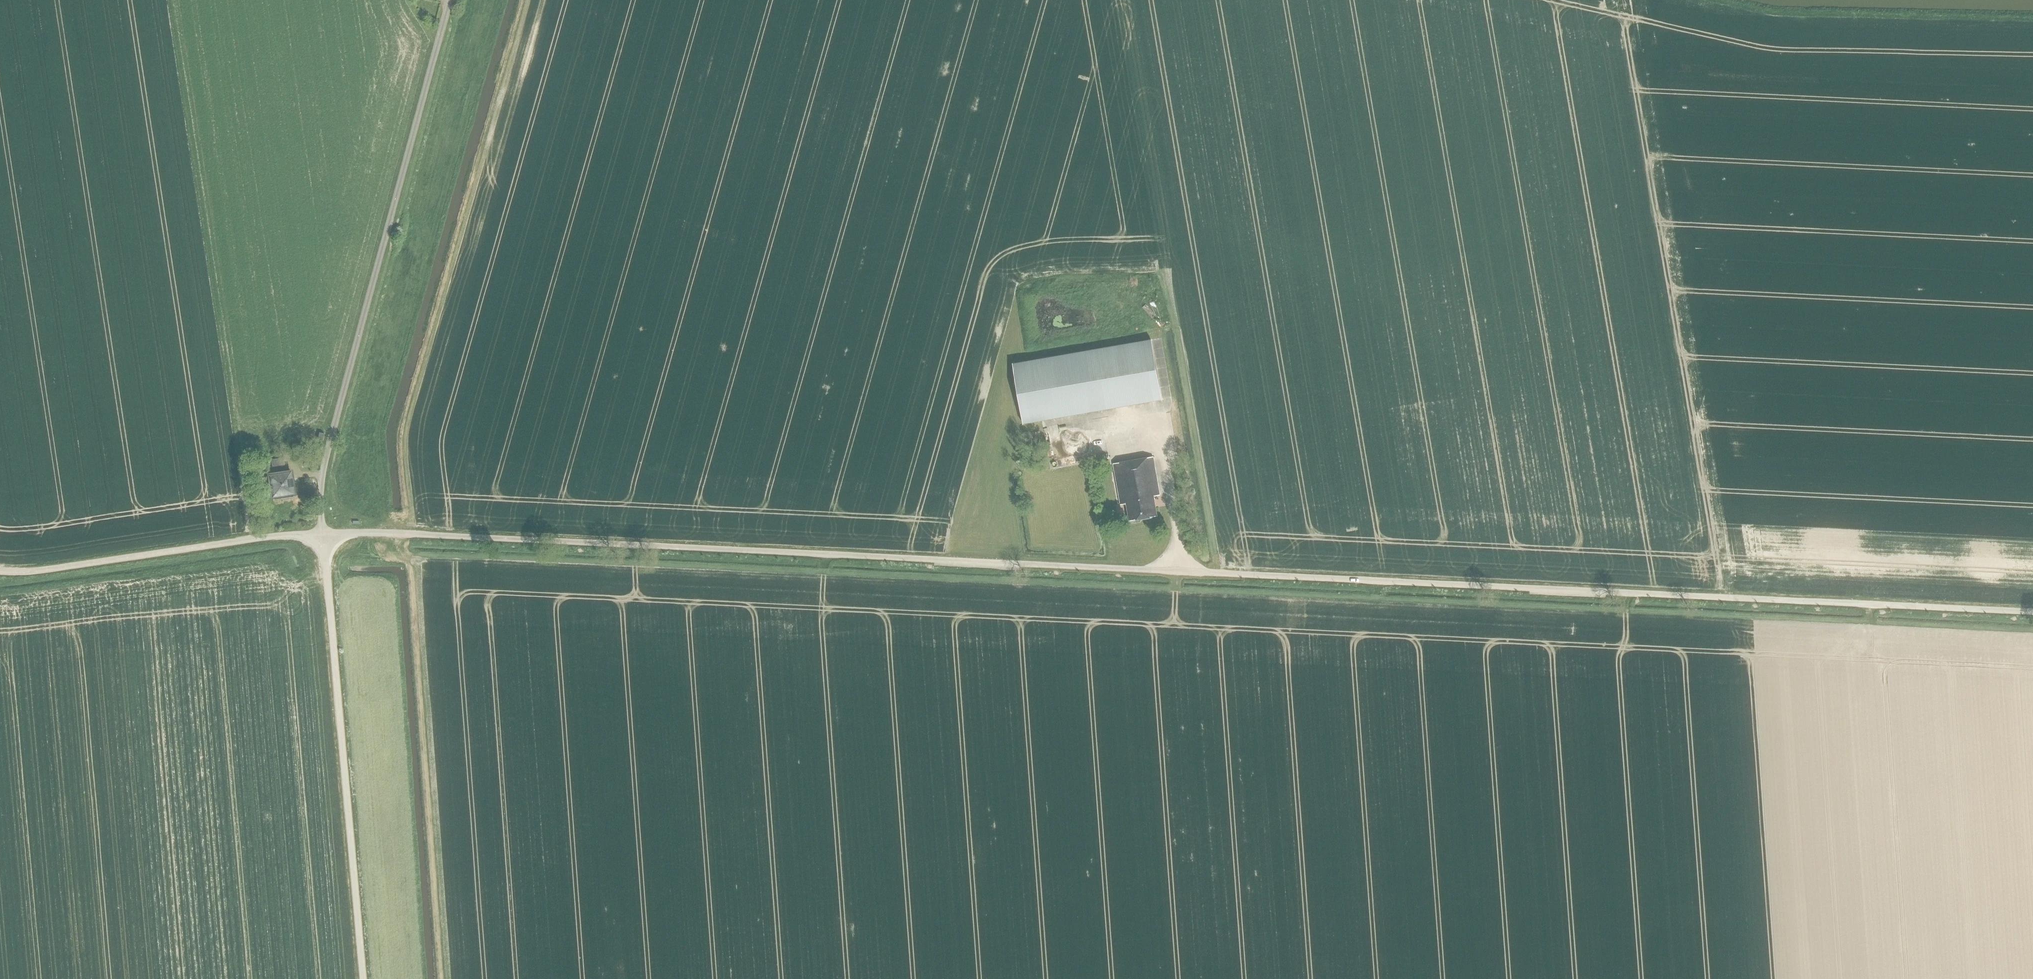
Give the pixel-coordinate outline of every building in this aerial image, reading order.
[(1011,366),(1022,426),(1162,402),(1151,341),(1011,366)] [(1153,496),(1160,495),(1153,457),(1134,460),(1133,458),(1129,459),(1129,462),(1113,464),(1120,504),(1125,504),(1128,522),(1156,517),(1153,496)] [(269,496),(293,493),(289,471),(266,474),(269,496)]
